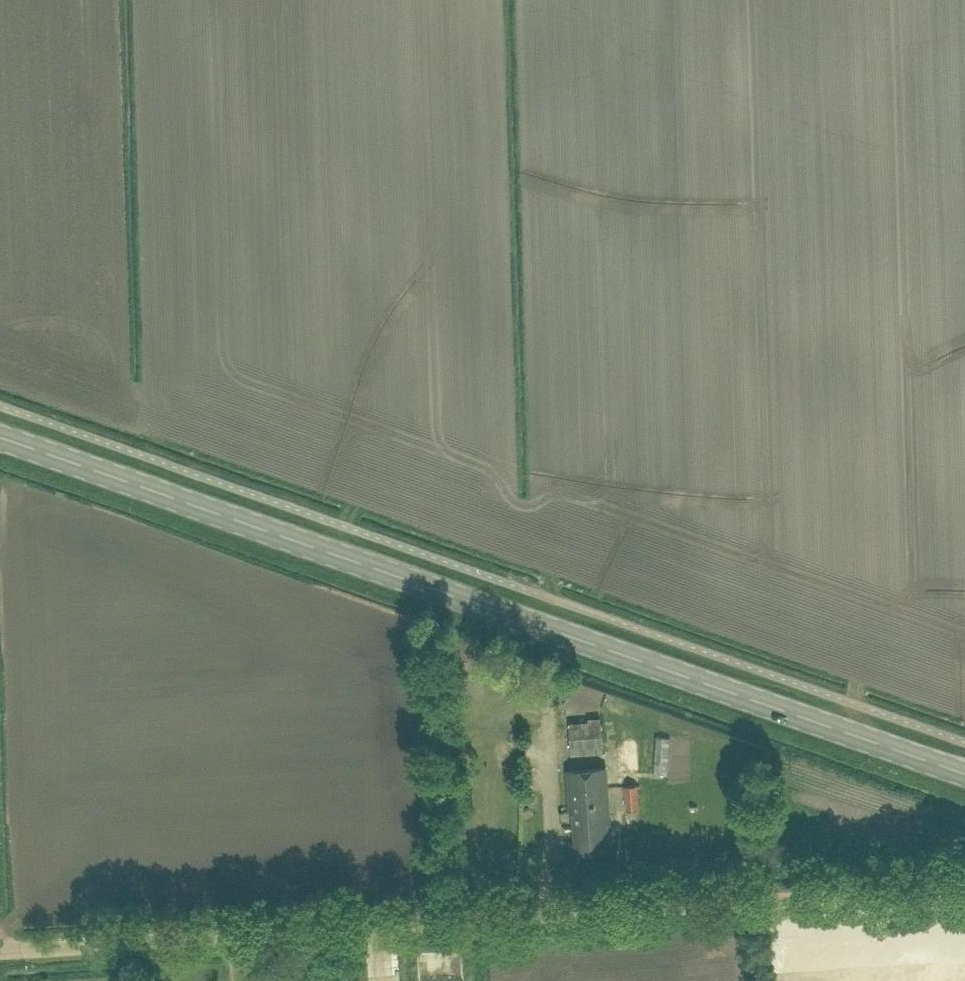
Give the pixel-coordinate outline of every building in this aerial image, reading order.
[(603,751),(600,720),(568,723),(571,754),(603,751)] [(610,822),(606,766),(568,769),(571,813),(574,812),(577,850),(609,848),(607,823),(610,822)] [(639,808),(637,784),(624,786),(626,809),(639,808)] [(402,968),(398,955),(377,961),(381,974),(402,968)]
